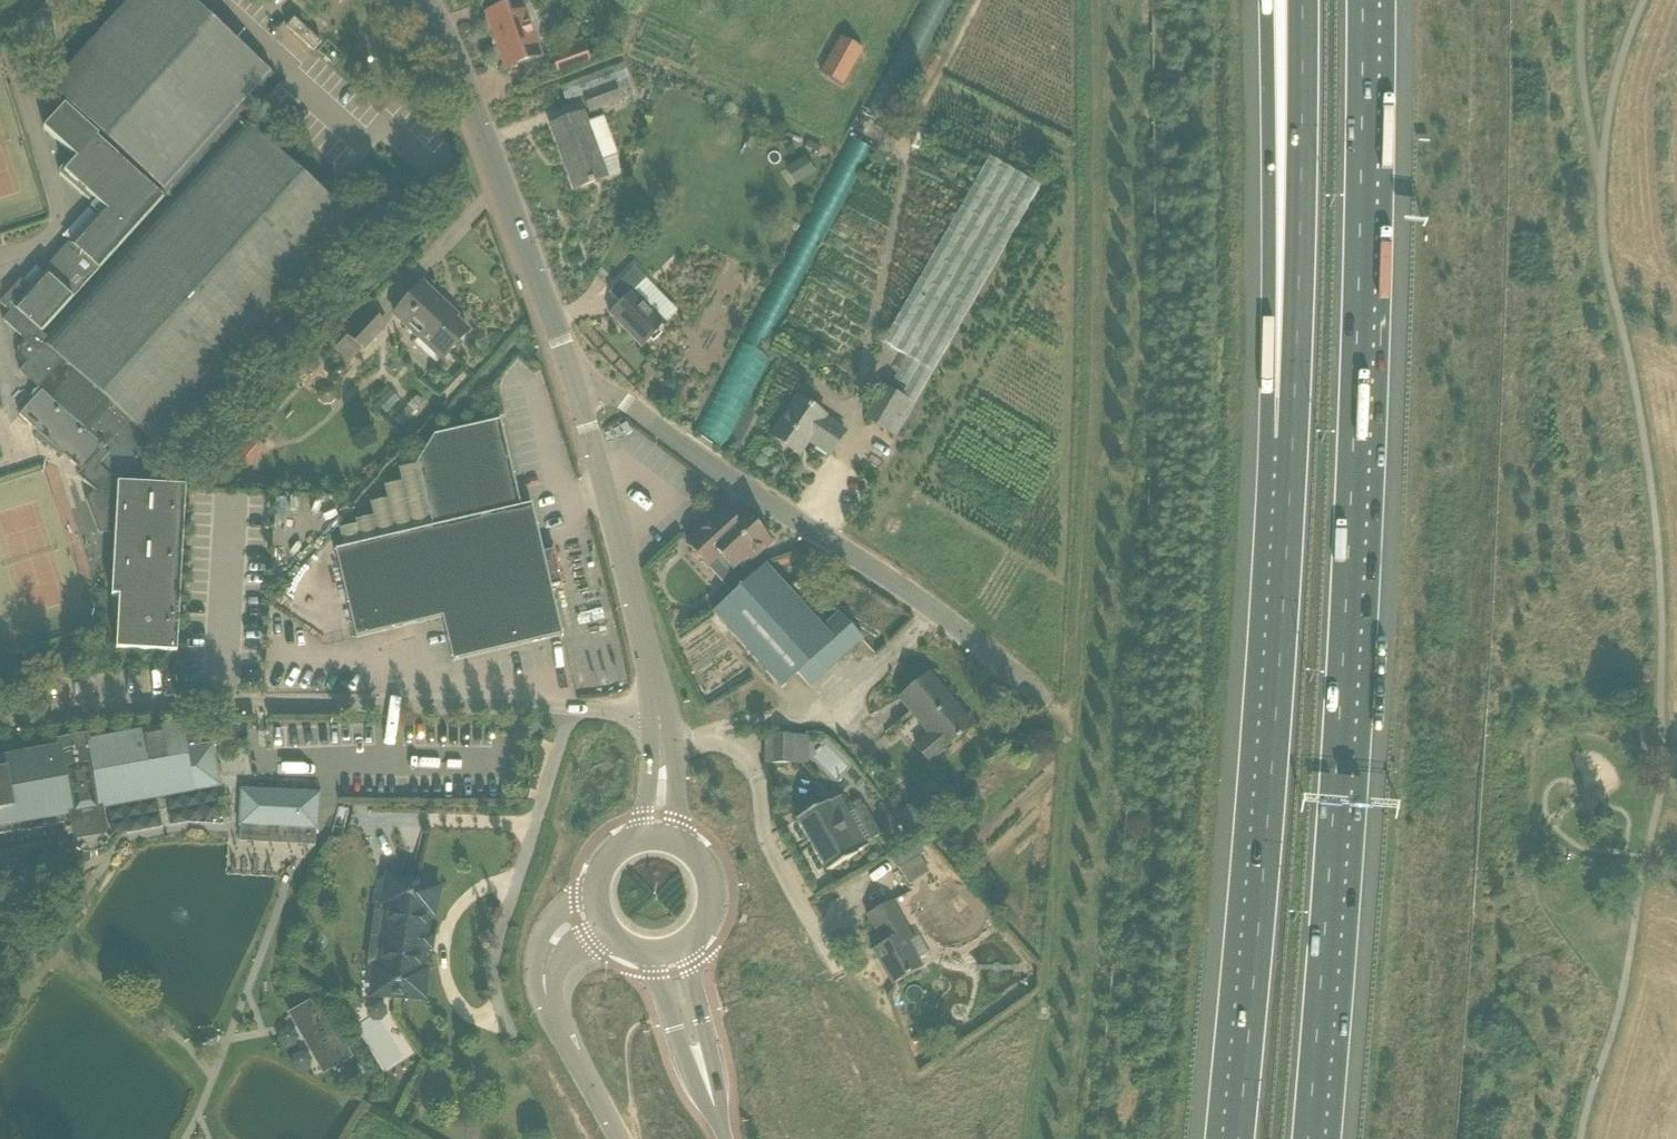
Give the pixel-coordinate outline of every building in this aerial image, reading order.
[(191,0),(118,0),(74,48),(44,82),(67,103),(122,153),(118,157),(166,200),(241,118),(258,100),(278,78),(191,0)] [(541,58),(522,2),(487,15),(506,70),(541,58)] [(287,27),(314,51),(322,43),(295,18),(287,27)] [(864,51),(849,42),(835,68),(827,64),(821,75),(844,88),(864,51)] [(589,64),(584,49),(566,55),(554,59),(559,74),(589,64)] [(615,84),(582,96),(588,113),(621,101),(615,84)] [(177,653),(186,495),(187,487),(117,483),(154,442),(165,452),(366,231),(241,118),(166,200),(118,157),(122,153),(67,103),(45,128),(74,154),(58,172),(94,204),(91,206),(99,213),(71,244),(69,242),(44,270),(46,272),(31,288),(21,279),(0,302),(11,311),(4,319),(24,337),(17,345),(18,357),(25,364),(26,364),(20,370),(38,386),(32,393),(45,405),(28,423),(36,431),(37,432),(39,436),(40,437),(42,440),(45,443),(49,447),(53,451),(58,454),(63,457),(66,458),(81,472),(78,475),(95,490),(86,499),(98,532),(115,533),(112,595),(119,595),(116,649),(177,653)] [(621,173),(617,157),(618,156),(603,117),(586,123),(583,114),(552,126),(576,190),(607,178),(607,177),(621,173)] [(851,137),(746,332),(769,344),(873,149),(851,137)] [(808,141),(805,148),(819,154),(822,148),(808,141)] [(817,173),(807,157),(786,169),(796,185),(817,173)] [(901,397),(914,405),(1039,185),(990,157),(884,343),(907,356),(895,379),(907,386),(901,397)] [(635,268),(609,293),(620,304),(609,314),(642,348),(679,312),(635,268)] [(423,284),(394,315),(443,360),(469,333),(445,310),(447,307),(423,284)] [(348,337),(344,341),(336,350),(352,365),(389,325),(370,307),(345,334),(348,337)] [(895,438),(914,405),(901,397),(883,387),(863,421),(895,438)] [(715,394),(698,434),(727,446),(744,406),(715,394)] [(415,412),(424,403),(417,397),(408,406),(415,412)] [(798,399),(772,438),(799,456),(809,440),(830,455),(845,433),(824,418),(825,417),(798,399)] [(339,530),(343,549),(335,551),(355,639),(442,618),(453,661),(561,636),(562,638),(563,638),(552,592),(551,587),(561,585),(562,588),(563,587),(554,548),(553,548),(553,551),(543,553),(542,549),(532,503),(530,503),(531,505),(522,507),(521,505),(501,419),(499,419),(500,421),(448,433),(435,436),(418,463),(418,465),(398,469),(401,483),(383,487),(387,501),(369,505),(372,518),(355,522),(356,526),(339,530)] [(252,437),(233,461),(247,471),(266,448),(252,437)] [(756,556),(773,540),(764,530),(761,533),(745,515),(736,524),(724,511),(688,545),(708,566),(720,555),(746,583),(765,566),(756,556)] [(766,565),(765,566),(746,583),(713,613),(782,689),(798,674),(810,687),(863,639),(839,613),(823,628),(766,565)] [(928,675),(900,699),(931,736),(917,748),(930,763),(972,726),(928,675)] [(100,792),(103,809),(147,800),(154,789),(165,797),(220,786),(213,745),(185,750),(183,744),(184,743),(180,724),(91,741),(89,741),(99,792),(100,792)] [(0,758),(0,835),(64,823),(67,842),(85,853),(103,850),(119,826),(104,813),(103,809),(100,792),(99,792),(89,741),(91,741),(89,734),(56,740),(57,747),(0,758)] [(770,764),(808,765),(809,737),(771,736),(770,764)] [(241,826),(316,830),(319,830),(321,795),(243,791),(241,826)] [(862,804),(849,812),(840,797),(828,804),(828,802),(797,820),(827,872),(858,854),(857,853),(868,846),(866,842),(880,834),(862,804)] [(942,852),(954,840),(944,830),(932,842),(942,852)] [(899,869),(906,882),(927,870),(920,857),(899,869)] [(374,995),(374,996),(425,999),(427,970),(422,969),(429,915),(434,916),(440,888),(390,876),(390,878),(398,880),(392,906),(386,909),(378,963),(383,968),(382,995),(374,995)] [(919,937),(912,941),(891,902),(867,915),(884,944),(873,950),(893,985),(933,962),(919,937)] [(354,1058),(324,1006),(317,1010),(311,1000),(288,1014),(323,1076),(354,1058)] [(369,1018),(390,1018),(390,1000),(369,1000),(369,1018)]
